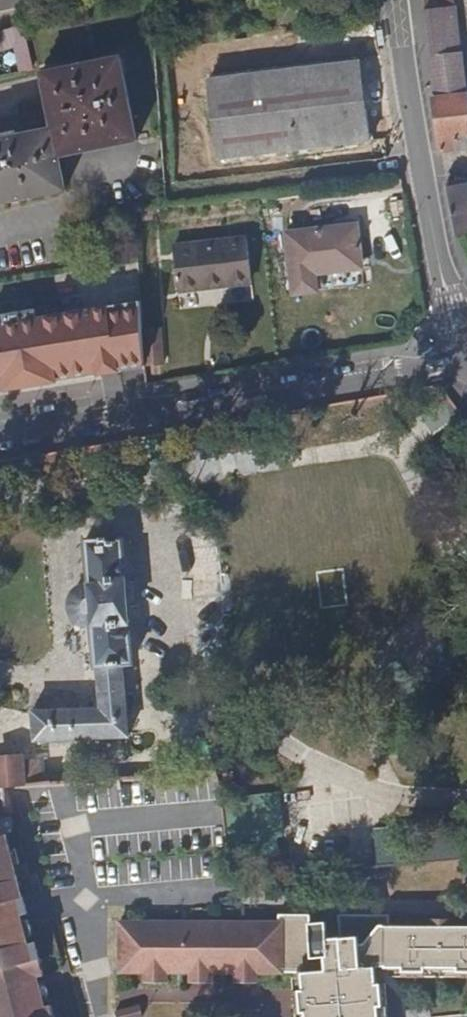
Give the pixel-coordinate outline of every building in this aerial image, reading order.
[(19,12),(18,0),(0,0),(0,13),(19,12)] [(453,4),(422,7),(442,148),(466,145),(466,117),(453,4)] [(40,195),(65,191),(59,155),(136,140),(121,64),(120,57),(41,72),(42,76),(52,127),(33,131),(0,137),(0,203),(40,195)] [(29,57),(0,63),(0,75),(31,68),(29,57)] [(217,159),(285,152),(370,143),(360,62),(278,71),(207,78),(217,159)] [(466,181),(447,184),(455,235),(466,233),(466,183),(466,181)] [(146,219),(145,207),(132,208),(133,220),(146,219)] [(360,238),(359,227),(346,228),(348,239),(360,238)] [(348,239),(346,228),(289,234),(295,294),(318,291),(317,273),(316,266),(363,261),(360,238),(348,239)] [(253,279),(249,235),(174,241),(179,288),(211,286),(211,282),(253,279)] [(363,269),(363,261),(316,266),(317,273),(363,269)] [(8,384),(9,389),(59,381),(58,375),(100,368),(101,374),(108,372),(123,370),(121,362),(147,359),(144,329),(143,324),(141,300),(36,316),(35,308),(3,313),(4,321),(0,322),(0,386),(8,384)] [(167,363),(165,335),(146,336),(148,364),(167,363)] [(147,365),(147,359),(121,362),(123,370),(147,365)] [(101,374),(100,368),(58,375),(59,381),(101,374)] [(136,661),(133,537),(94,538),(94,583),(88,584),(84,586),(80,589),(77,592),(75,596),(75,601),(75,606),(76,610),(79,614),(82,617),(86,620),(90,621),(96,621),(97,663),(100,663),(102,704),(50,706),(50,737),(129,736),(127,661),(136,661)] [(17,787),(42,784),(40,763),(23,765),(22,759),(0,761),(0,788),(17,787)] [(44,993),(34,996),(31,985),(42,982),(31,938),(20,940),(17,929),(28,926),(25,914),(22,903),(29,901),(24,880),(12,884),(9,871),(20,867),(13,839),(6,841),(0,818),(0,1016),(50,1016),(44,993)] [(24,880),(20,867),(9,871),(12,884),(24,880)] [(256,912),(256,920),(115,920),(115,971),(141,971),(141,979),(165,980),(165,972),(187,972),(187,980),(210,980),(210,973),(232,973),(232,980),(245,980),(256,980),(256,973),(299,973),(300,991),(292,991),(293,998),(294,1014),(301,1014),(302,1016),(377,1016),(377,1009),(384,1009),(383,986),(375,986),(374,965),(393,965),(393,974),(416,974),(416,966),(449,966),(449,974),(466,975),(466,922),(440,922),(440,917),(420,917),(420,922),(377,922),(377,912),(327,912),(327,933),(313,933),(313,921),(296,921),(297,912),(256,912)] [(31,938),(28,926),(17,929),(20,940),(31,938)] [(44,993),(42,982),(31,985),(34,996),(44,993)] [(129,1010),(117,1013),(118,1016),(142,1016),(140,1010),(139,1008),(129,1010)]
